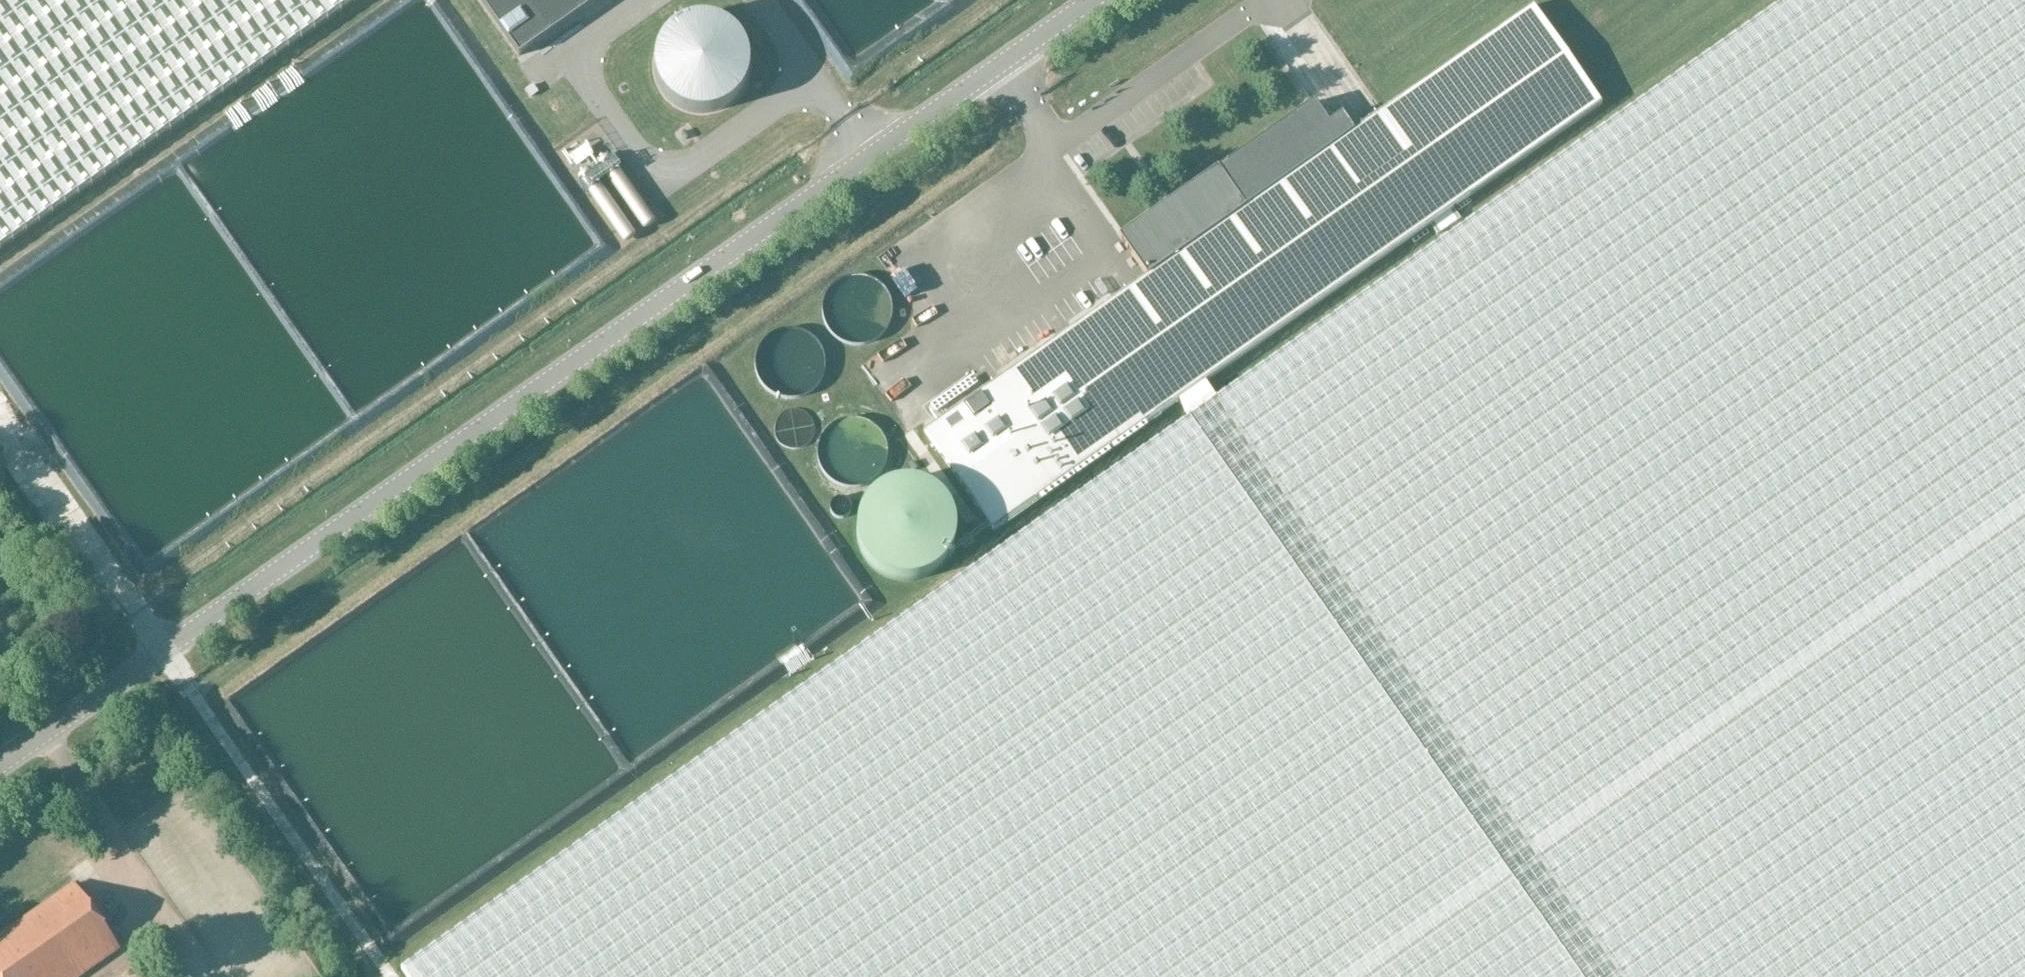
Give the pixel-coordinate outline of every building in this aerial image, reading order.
[(355,0),(0,0),(0,249),(355,0)] [(402,969),(407,976),(2024,976),(2024,0),(1786,0),(1216,399),(1204,383),(1601,106),(1582,78),(1532,7),(1355,131),(1343,114),(1329,124),(1314,102),(1217,168),(1118,237),(1146,277),(947,416),(924,432),(994,531),(1178,401),(1190,418),(944,590),(402,969)] [(518,55),(599,0),(481,0),(518,55)] [(650,66),(650,71),(650,75),(651,79),(652,83),(653,87),(655,91),(657,95),(659,99),(662,102),(665,105),(668,108),(671,111),(675,113),(679,115),(683,117),(687,118),(691,119),(695,120),(699,120),(704,120),(708,119),(712,118),(716,117),(720,115),(724,113),(728,111),(731,108),(734,105),(737,102),(740,99),(742,95),(744,91),(746,87),(747,83),(748,79),(749,75),(749,71),(749,66),(748,62),(747,58),(746,54),(744,50),(742,46),(740,42),(737,39),(734,36),(731,33),(728,30),(724,28),(720,26),(716,24),(712,23),(708,22),(704,21),(699,21),(695,21),(691,22),(687,23),(683,24),(679,26),(675,28),(671,30),(668,33),(665,36),(662,39),(659,42),(657,46),(655,50),(653,54),(652,58),(651,62),(650,66)] [(560,165),(563,164),(570,180),(604,166),(597,148),(581,154),(575,142),(554,151),(560,165)] [(864,506),(862,509),(860,515),(858,520),(857,526),(856,531),(857,537),(857,542),(859,547),(861,553),(863,557),(866,562),(870,567),(875,571),(880,574),(884,577),(889,579),(895,581),(900,582),(905,582),(910,582),(915,581),(921,580),(926,578),(931,575),(936,572),(940,568),(944,564),(947,560),(950,555),(953,549),(954,544),(955,539),(956,533),(956,529),(955,526),(954,521),(953,517),(952,513),(951,510),(949,508),(947,503),(944,500),(941,497),(939,495),(935,492),(930,489),(926,487),(922,485),(919,484),(914,483),(910,483),(906,483),(901,483),(897,483),(893,484),(887,487),(882,489),(879,491),(876,493),(872,496),(869,499),(866,503),(864,506)] [(19,568),(0,540),(0,581),(19,568)] [(122,949),(76,886),(0,937),(0,976),(82,976),(122,949)]
